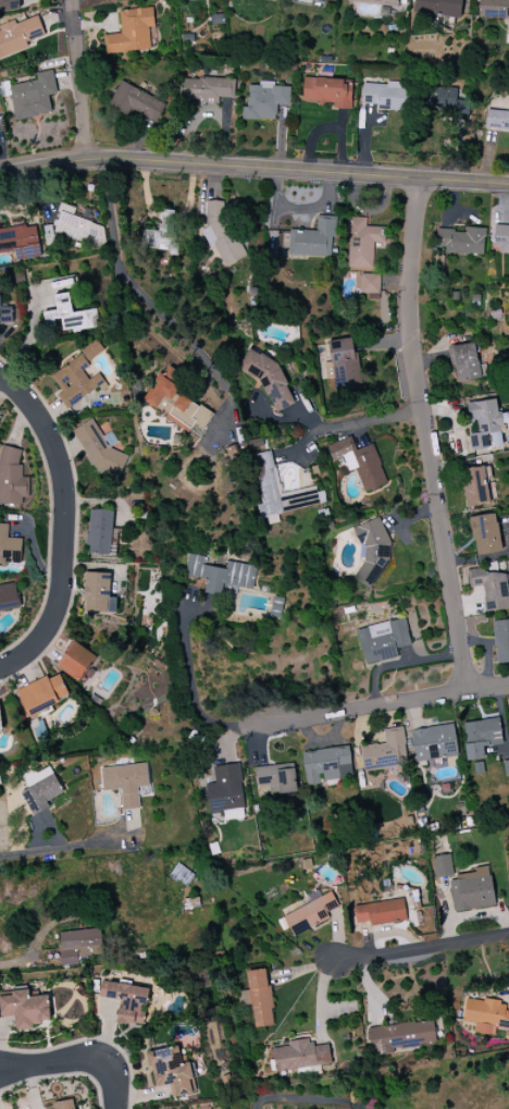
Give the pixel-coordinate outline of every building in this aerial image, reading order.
[(16,0),(0,0),(0,13),(17,10),(16,0)] [(413,12),(460,18),(462,0),(414,0),(413,12)] [(478,18),(508,19),(508,0),(478,0),(478,18)] [(119,11),(121,34),(104,36),(106,54),(151,50),(148,28),(154,27),(152,8),(119,11)] [(29,48),(26,42),(44,35),(37,16),(15,24),(15,23),(0,28),(0,58),(29,48)] [(52,114),(48,96),(57,94),(52,70),(35,73),(37,81),(8,86),(15,120),(52,114)] [(183,78),(182,101),(218,102),(219,98),(234,98),(234,80),(183,78)] [(352,80),(303,78),(302,104),(351,106),(352,80)] [(127,116),(130,109),(156,123),(165,105),(121,81),(108,105),(127,116)] [(290,87),(274,86),(274,82),(258,82),(258,86),(248,86),(247,108),(242,108),(241,119),(276,120),(277,105),(290,106),(290,87)] [(363,83),(362,104),(375,105),(375,110),(408,111),(409,84),(363,83)] [(484,131),(508,133),(508,105),(508,112),(486,110),(484,131)] [(202,205),(211,227),(202,230),(208,247),(214,244),(223,267),(244,259),(221,198),(202,205)] [(52,232),(99,249),(107,228),(73,216),(75,209),(62,203),(52,232)] [(141,230),(140,248),(169,250),(168,256),(179,256),(181,212),(160,211),(160,231),(141,230)] [(288,256),(333,258),(334,217),(317,216),(316,231),(289,230),(288,256)] [(366,227),(366,218),(348,217),(347,268),(373,269),(374,243),(384,243),(384,227),(366,227)] [(36,226),(25,228),(24,220),(11,222),(12,228),(0,230),(0,253),(15,251),(16,260),(40,257),(36,226)] [(494,222),(493,253),(508,254),(508,222),(494,222)] [(484,255),(485,228),(465,228),(465,231),(436,230),(435,247),(445,248),(444,253),(484,255)] [(379,300),(380,274),(360,274),(360,294),(367,294),(367,300),(379,300)] [(54,295),(56,310),(43,312),(44,323),(61,321),(62,333),(97,328),(95,310),(72,313),(69,293),(54,295)] [(12,309),(0,309),(0,296),(0,325),(12,325),(12,309)] [(327,342),(331,362),(324,363),(326,378),(334,377),(336,392),(361,388),(353,338),(327,342)] [(87,362),(104,352),(97,340),(80,350),(87,362)] [(448,347),(452,365),(454,364),(458,382),(481,378),(475,343),(448,347)] [(50,374),(61,393),(57,395),(65,408),(105,384),(99,373),(88,379),(83,370),(89,366),(82,355),(50,374)] [(213,413),(170,387),(178,372),(167,365),(145,401),(191,430),(195,424),(203,429),(213,413)] [(466,403),(468,421),(476,420),(478,433),(469,434),(471,451),(488,449),(487,434),(502,433),(498,399),(466,403)] [(127,466),(114,444),(115,443),(110,434),(103,438),(92,419),(75,430),(104,479),(127,466)] [(326,446),(331,462),(343,458),(348,473),(355,470),(363,492),(387,484),(373,444),(356,450),(351,437),(326,446)] [(22,505),(22,498),(30,498),(30,477),(21,477),(22,465),(20,465),(20,448),(0,448),(0,505),(22,505)] [(316,487),(281,494),(272,451),(251,455),(261,505),(256,506),(259,519),(267,518),(268,525),(279,523),(277,512),(320,504),(316,487)] [(463,506),(487,505),(486,468),(462,469),(463,506)] [(111,555),(112,511),(88,510),(87,554),(111,555)] [(471,517),(474,555),(500,553),(497,515),(471,517)] [(352,528),(366,566),(355,570),(361,587),(385,577),(379,560),(393,555),(379,518),(352,528)] [(0,524),(0,567),(6,567),(6,563),(21,564),(22,539),(7,539),(8,524),(0,524)] [(252,590),(256,567),(225,562),(224,569),(204,566),(205,557),(188,554),(184,576),(206,580),(204,592),(235,597),(237,587),(252,590)] [(469,588),(483,586),(486,612),(508,610),(508,600),(506,572),(485,574),(484,568),(467,570),(469,588)] [(110,574),(85,573),(84,612),(108,612),(110,574)] [(17,611),(17,587),(0,587),(0,610),(17,611)] [(356,630),(365,665),(398,657),(396,649),(411,645),(405,618),(356,630)] [(493,621),(495,664),(508,663),(508,620),(493,621)] [(78,682),(96,657),(74,642),(57,667),(78,682)] [(16,691),(28,717),(69,698),(58,672),(16,691)] [(484,759),(483,746),(501,744),(499,719),(463,722),(466,761),(484,759)] [(411,730),(415,763),(458,757),(454,724),(411,730)] [(363,771),(407,766),(403,729),(383,731),(384,744),(360,746),(363,771)] [(352,778),(350,748),(302,752),(305,786),(321,785),(321,781),(352,778)] [(297,792),(293,763),(254,768),(257,797),(297,792)] [(213,767),(215,783),(205,784),(209,813),(245,808),(239,764),(213,767)] [(138,809),(137,787),(149,786),(147,765),(100,768),(102,791),(120,790),(122,810),(138,809)] [(32,816),(50,808),(47,801),(62,794),(49,766),(23,778),(28,789),(21,792),(32,816)] [(223,811),(225,821),(244,818),(242,809),(223,811)] [(139,830),(138,810),(124,811),(125,830),(139,830)] [(452,877),(451,855),(432,857),(433,878),(452,877)] [(475,872),(448,877),(454,912),(495,906),(489,866),(474,868),(475,872)] [(338,907),(331,892),(283,916),(293,937),(330,919),(326,913),(338,907)] [(369,926),(406,921),(403,899),(353,907),(356,924),(369,922),(369,926)] [(58,932),(60,966),(77,965),(76,957),(102,955),(101,929),(58,932)] [(250,1005),(254,1029),(274,1026),(266,969),(246,972),(248,990),(238,992),(240,1006),(250,1005)] [(149,988),(102,982),(100,998),(120,1001),(117,1023),(143,1026),(145,1006),(146,1006),(149,988)] [(1,1017),(14,1015),(16,1028),(50,1024),(46,995),(28,998),(27,990),(12,992),(13,995),(0,997),(0,1008),(1,1017)] [(475,1024),(474,1033),(494,1036),(495,1027),(508,1029),(508,1012),(505,1011),(506,1003),(466,998),(462,1022),(475,1024)] [(368,1027),(370,1055),(436,1049),(433,1021),(368,1027)] [(331,1064),(328,1044),(311,1047),(310,1039),(288,1042),(288,1046),(272,1049),(276,1073),(331,1064)] [(146,1052),(149,1066),(152,1066),(156,1087),(169,1085),(172,1097),(196,1093),(190,1063),(181,1064),(178,1046),(146,1052)] [(73,1100),(44,1105),(45,1108),(75,1108),(73,1100)]
